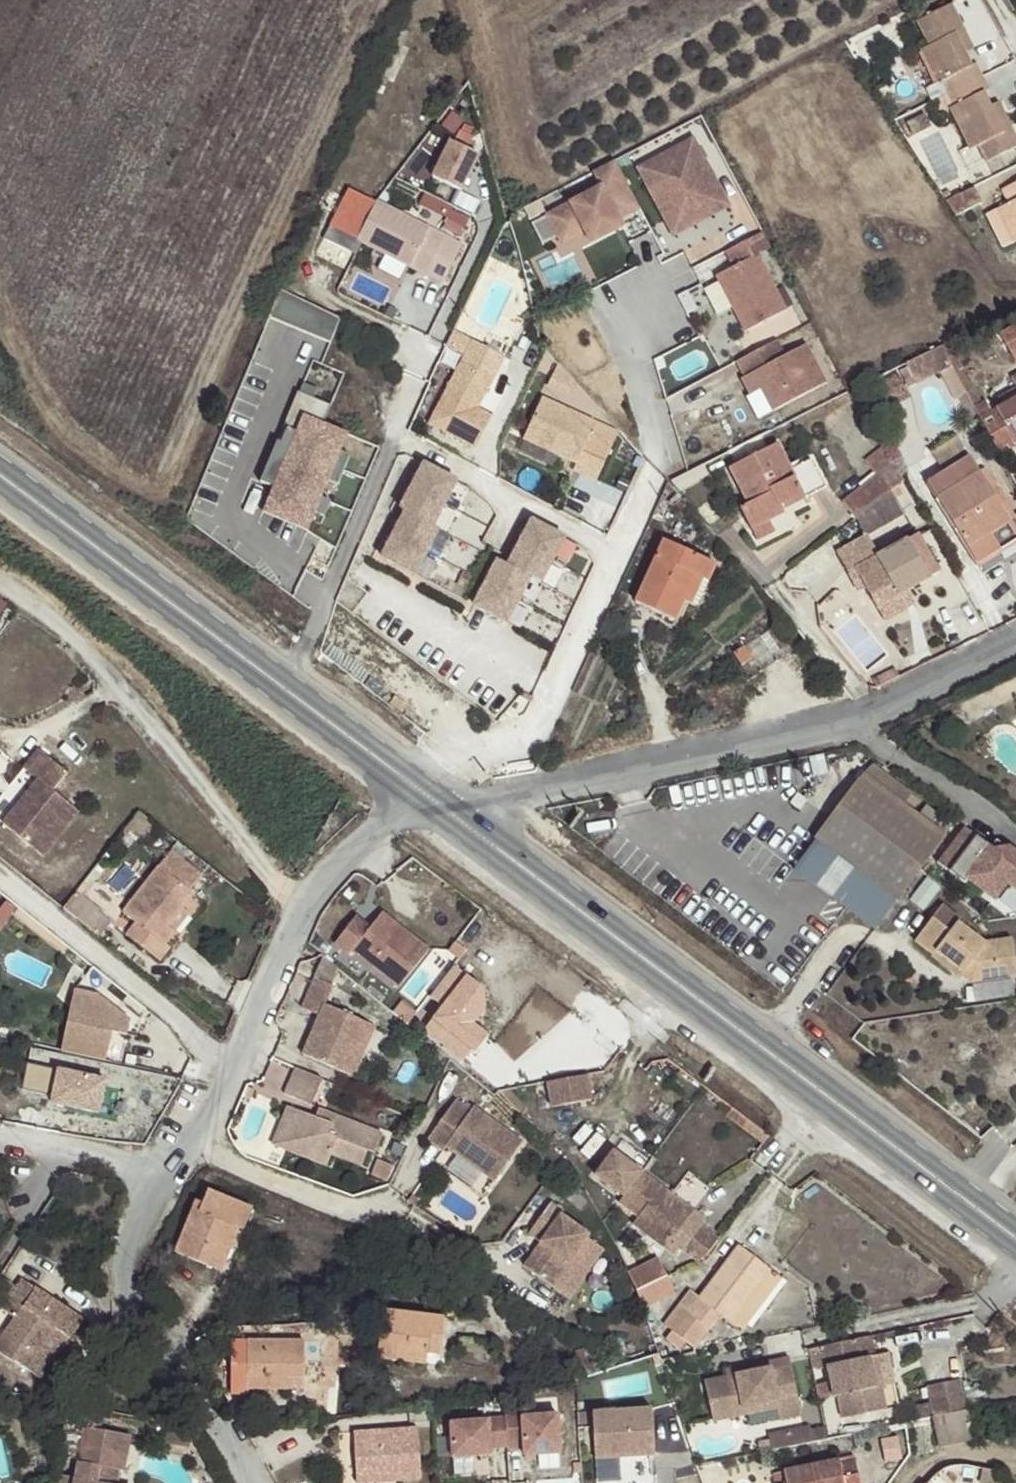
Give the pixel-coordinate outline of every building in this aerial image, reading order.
[(969,39),(953,5),(917,22),(929,47),(921,51),(938,86),(942,84),(954,108),(948,109),(970,153),(978,150),(985,163),(1015,149),(1015,136),(1009,121),(1000,125),(991,107),(984,93),(989,90),(977,65),(973,67),(967,53),(962,43),(969,39)] [(974,49),(969,39),(962,43),(967,53),(974,49)] [(1000,125),(1009,121),(1000,103),(991,107),(1000,125)] [(450,141),(433,177),(461,191),(478,155),(467,150),(473,137),(460,131),(454,143),(450,141)] [(695,137),(634,166),(670,239),(730,207),(695,137)] [(601,186),(545,214),(559,247),(586,233),(593,245),(625,230),(620,221),(642,211),(615,163),(595,174),(601,186)] [(1002,190),(1009,204),(997,211),(1013,244),(1015,243),(1015,183),(1002,190)] [(462,244),(348,188),(322,241),(349,254),(356,239),(443,283),(462,244)] [(973,188),(945,202),(954,217),(981,204),(973,188)] [(426,190),(414,212),(463,238),(475,216),(426,190)] [(462,190),(455,202),(475,213),(481,201),(462,190)] [(1013,244),(997,211),(986,216),(1002,249),(1013,244)] [(763,229),(723,250),(731,266),(715,274),(742,335),(788,311),(762,255),(771,248),(763,229)] [(280,294),(273,318),(335,336),(342,312),(280,294)] [(326,358),(330,340),(310,335),(306,353),(326,358)] [(471,342),(427,425),(473,450),(490,418),(476,410),(503,359),(471,342)] [(779,342),(733,363),(760,420),(828,382),(807,345),(785,357),(779,342)] [(950,343),(939,349),(979,419),(989,414),(950,343)] [(979,419),(1000,457),(1000,458),(1015,449),(1015,400),(989,414),(979,419)] [(540,401),(521,441),(574,465),(571,472),(594,482),(611,446),(588,436),(593,425),(540,401)] [(351,436),(303,412),(262,515),(307,533),(351,436)] [(957,438),(931,454),(943,474),(927,484),(979,563),(1015,540),(1015,528),(957,438)] [(741,509),(753,531),(771,522),(785,514),(783,510),(826,488),(811,460),(793,470),(779,444),(730,469),(747,505),(741,509)] [(432,528),(456,483),(423,465),(399,510),(405,513),(432,528)] [(856,518),(891,491),(878,475),(844,503),(856,518)] [(905,514),(891,491),(856,518),(866,536),(837,553),(850,574),(856,571),(866,589),(886,622),(915,605),(907,593),(940,574),(916,535),(881,555),(869,536),(905,514)] [(413,575),(437,530),(432,528),(405,513),(381,558),(413,575)] [(771,522),(753,531),(758,542),(775,532),(771,522)] [(552,563),(564,541),(531,523),(519,545),(507,568),(530,580),(540,585),(552,563)] [(697,577),(705,581),(709,582),(717,564),(663,541),(635,602),(677,621),(685,602),(697,577)] [(518,602),(530,580),(507,568),(497,562),(485,585),(473,608),(506,625),(518,602)] [(860,592),(866,589),(856,571),(850,574),(860,592)] [(694,605),(705,581),(697,577),(685,602),(694,605)] [(620,591),(614,603),(625,608),(631,595),(620,591)] [(753,660),(745,648),(735,655),(742,666),(753,660)] [(2,824),(42,856),(78,813),(52,792),(67,773),(39,750),(23,769),(38,780),(2,824)] [(918,871),(952,825),(926,806),(913,795),(871,765),(795,869),(809,880),(823,877),(840,855),(856,867),(833,897),(847,907),(875,929),(894,904),(918,871)] [(791,803),(800,810),(807,801),(798,794),(791,803)] [(936,863),(965,884),(968,880),(994,898),(1006,881),(1015,889),(1015,855),(1007,849),(995,851),(962,827),(936,863)] [(192,895),(159,869),(124,912),(136,921),(126,934),(159,960),(169,947),(165,944),(176,931),(168,925),(182,908),(192,895)] [(87,900),(75,891),(61,909),(86,928),(96,916),(83,905),(87,900)] [(1012,938),(985,942),(959,922),(962,919),(943,905),(915,942),(933,955),(936,951),(963,972),(965,970),(972,975),(982,974),(983,982),(1015,976),(1015,964),(1012,938)] [(176,931),(189,914),(182,908),(168,925),(176,931)] [(366,914),(342,947),(398,988),(422,954),(366,914)] [(455,965),(430,994),(443,1004),(445,1001),(474,1023),(486,1007),(484,987),(455,965)] [(972,983),(983,982),(982,974),(972,975),(965,970),(963,972),(961,976),(972,983)] [(335,987),(317,979),(304,1009),(321,1017),(304,1055),(348,1074),(370,1024),(327,1005),(335,987)] [(73,990),(59,1051),(104,1061),(110,1032),(125,1035),(128,1021),(96,996),(73,990)] [(474,1023),(445,1001),(443,1004),(422,1031),(462,1061),(472,1049),(476,1052),(490,1035),(474,1023)] [(377,1027),(370,1024),(348,1074),(355,1077),(377,1027)] [(96,1111),(104,1077),(26,1060),(19,1094),(96,1111)] [(313,1105),(324,1080),(297,1068),(286,1094),(313,1105)] [(593,1075),(554,1082),(558,1107),(598,1099),(593,1075)] [(459,1098),(429,1139),(445,1150),(451,1147),(499,1181),(528,1142),(476,1106),(472,1110),(459,1098)] [(377,1153),(384,1134),(336,1115),(333,1124),(317,1118),(289,1107),(284,1120),(297,1125),(287,1151),(329,1167),(333,1155),(363,1167),(369,1151),(377,1153)] [(336,1115),(320,1109),(317,1118),(333,1124),(336,1115)] [(297,1125),(284,1120),(274,1145),(287,1151),(297,1125)] [(623,1197),(642,1173),(615,1152),(596,1176),(623,1197)] [(701,1225),(705,1220),(693,1210),(688,1216),(667,1200),(672,1194),(642,1173),(623,1197),(618,1204),(638,1219),(634,1223),(675,1254),(681,1247),(683,1249),(701,1225)] [(234,1227),(239,1229),(244,1231),(253,1208),(211,1191),(205,1205),(196,1202),(176,1253),(217,1269),(234,1227)] [(693,1210),(672,1194),(667,1200),(688,1216),(693,1210)] [(563,1214),(550,1205),(532,1230),(546,1239),(540,1246),(546,1250),(528,1274),(551,1291),(589,1238),(560,1217),(563,1214)] [(706,1257),(719,1239),(701,1225),(683,1249),(698,1261),(706,1257)] [(222,1270),(239,1229),(234,1227),(217,1269),(222,1270)] [(527,1237),(540,1246),(546,1239),(532,1230),(527,1237)] [(522,1271),(528,1274),(546,1250),(540,1246),(522,1271)] [(751,1328),(786,1281),(740,1246),(699,1300),(690,1293),(665,1325),(672,1331),(666,1339),(682,1351),(688,1343),(696,1349),(721,1316),(742,1332),(747,1325),(751,1328)] [(629,1273),(637,1291),(660,1280),(652,1262),(629,1273)] [(2,1277),(0,1279),(0,1310),(1,1308),(16,1286),(2,1277)] [(28,1370),(57,1328),(69,1336),(71,1337),(83,1319),(21,1278),(16,1286),(1,1308),(15,1318),(0,1341),(0,1351),(28,1370)] [(384,1309),(379,1335),(377,1358),(426,1365),(428,1353),(430,1343),(442,1344),(445,1317),(384,1309)] [(39,1380),(43,1375),(69,1336),(57,1328),(28,1370),(39,1380)] [(871,1338),(858,1339),(862,1359),(870,1357),(874,1356),(871,1338)] [(290,1366),(306,1366),(306,1340),(248,1339),(247,1362),(232,1362),(231,1395),(249,1395),(250,1389),(289,1390),(290,1378),(290,1366)] [(877,1389),(870,1357),(862,1359),(858,1339),(822,1347),(833,1399),(837,1399),(842,1420),(886,1410),(881,1388),(877,1389)] [(219,1353),(219,1340),(206,1340),(206,1353),(219,1353)] [(430,1343),(428,1353),(440,1355),(442,1344),(430,1343)] [(874,1356),(870,1357),(877,1389),(881,1388),(894,1386),(887,1354),(874,1356)] [(770,1371),(792,1366),(789,1358),(726,1371),(727,1377),(769,1369),(770,1371)] [(305,1378),(306,1366),(290,1366),(290,1378),(305,1378)] [(801,1414),(792,1366),(770,1371),(769,1369),(727,1377),(705,1382),(713,1422),(744,1415),(742,1406),(775,1399),(777,1410),(779,1419),(801,1414)] [(932,1418),(968,1412),(963,1382),(926,1388),(932,1418)] [(744,1415),(777,1410),(775,1399),(742,1406),(744,1415)] [(120,1469),(124,1470),(131,1437),(92,1430),(96,1410),(69,1405),(55,1482),(117,1482),(120,1469)] [(553,1406),(500,1408),(501,1442),(554,1441),(553,1406)] [(652,1407),(592,1411),(595,1458),(655,1454),(652,1407)] [(500,1408),(448,1409),(449,1443),(501,1442),(500,1408)] [(974,1441),(968,1412),(932,1418),(939,1448),(974,1441)] [(422,1479),(418,1427),(353,1432),(356,1469),(372,1468),(373,1475),(383,1475),(383,1482),(422,1479)] [(812,1427),(771,1430),(772,1445),(813,1442),(812,1427)] [(776,1482),(860,1482),(856,1461),(840,1464),(839,1459),(774,1472),(776,1482)] [(383,1482),(383,1475),(373,1475),(372,1468),(356,1469),(357,1482),(360,1482),(383,1482)]
